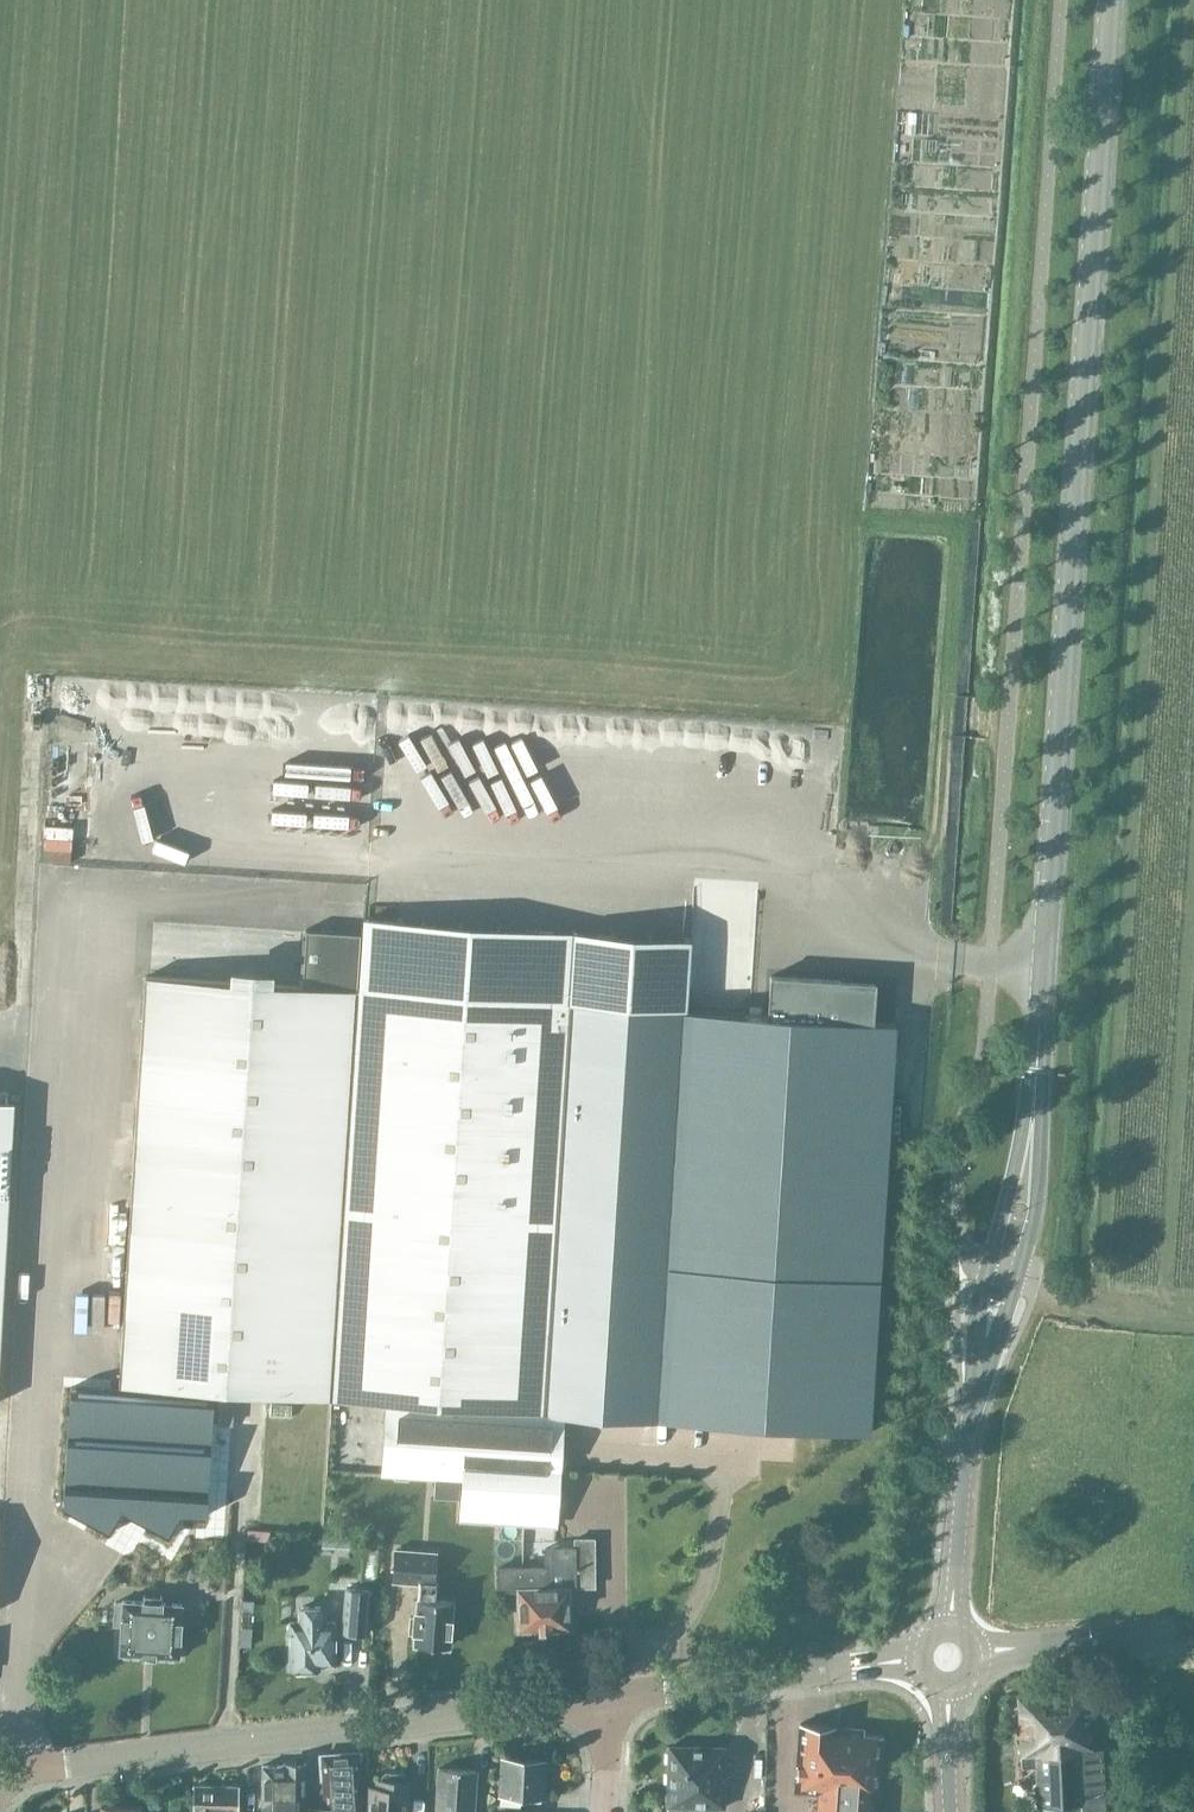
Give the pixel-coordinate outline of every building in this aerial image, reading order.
[(149,729),(150,686),(119,685),(119,700),(108,699),(106,804),(150,805),(151,745),(141,745),(142,728),(149,729)] [(543,737),(502,813),(480,801),(468,823),(467,807),(454,804),(459,782),(463,781),(457,695),(452,704),(438,705),(423,697),(407,698),(411,744),(396,770),(429,788),(448,787),(450,805),(446,805),(448,834),(505,847),(509,839),(545,836),(523,831),(522,817),(581,812),(547,804),(560,744),(546,737),(543,737)] [(721,723),(667,722),(666,771),(720,772),(721,723)] [(227,831),(227,802),(195,801),(194,831),(227,831)] [(318,866),(319,857),(289,856),(288,877),(359,881),(360,868),(318,866)] [(71,1387),(63,1506),(110,1533),(124,1511),(170,1537),(183,1514),(207,1516),(215,1391),(388,1402),(388,1401),(545,1411),(572,1003),(362,990),(357,989),(361,933),(307,929),(303,986),(147,975),(124,1328),(120,1390),(71,1387)] [(685,1010),(657,1419),(870,1433),(877,1330),(890,1331),(892,1308),(878,1307),(888,1153),(902,1154),(905,1100),(891,1099),(896,1025),(874,1023),(876,983),(772,976),(769,1016),(685,1010)] [(572,1003),(545,1411),(564,1413),(657,1419),(685,1010),(572,1003)] [(12,1125),(0,1124),(0,1349),(12,1125)] [(220,1422),(220,1423),(233,1424),(235,1397),(222,1396),(220,1422)] [(388,1402),(383,1472),(464,1478),(461,1517),(525,1522),(556,1524),(564,1413),(545,1411),(388,1401),(388,1402)] [(594,1537),(575,1538),(575,1547),(576,1586),(596,1585),(594,1537)] [(522,1565),(497,1566),(498,1590),(517,1589),(519,1630),(573,1628),(571,1586),(576,1586),(575,1547),(546,1548),(545,1565),(522,1565)] [(394,1577),(419,1579),(417,1611),(415,1611),(413,1631),(416,1631),(415,1643),(449,1645),(452,1601),(436,1600),(437,1581),(434,1580),(436,1554),(397,1551),(394,1577)] [(373,1590),(347,1587),(344,1630),(370,1632),(373,1590)] [(156,1655),(180,1656),(183,1604),(123,1600),(120,1652),(144,1654),(144,1655),(156,1656),(156,1655)] [(302,1622),(289,1622),(290,1670),(294,1670),(297,1673),(305,1673),(309,1670),(319,1669),(319,1665),(336,1664),(335,1621),(320,1621),(320,1606),(301,1606),(302,1622)] [(1076,1691),(1019,1695),(1023,1766),(1037,1765),(1039,1804),(1082,1802),(1086,1801),(1085,1774),(1103,1773),(1101,1748),(1096,1748),(1093,1692),(1076,1693),(1076,1691)] [(796,1790),(825,1792),(823,1811),(872,1811),(873,1796),(879,1796),(883,1735),(864,1734),(865,1729),(837,1727),(837,1726),(801,1723),(796,1790)] [(668,1806),(683,1806),(683,1811),(693,1811),(692,1807),(725,1807),(726,1747),(669,1746),(668,1806)] [(363,1811),(359,1752),(321,1755),(323,1774),(325,1807),(317,1807),(317,1811),(363,1811)] [(498,1795),(545,1798),(548,1761),(501,1758),(498,1795)] [(262,1811),(317,1811),(317,1807),(306,1808),(307,1763),(285,1762),(285,1765),(263,1765),(262,1811)] [(436,1811),(475,1811),(477,1771),(439,1768),(436,1811)] [(369,1787),(368,1811),(408,1811),(410,1781),(404,1781),(404,1777),(401,1773),(386,1772),(383,1775),(382,1779),(377,1779),(376,1787),(369,1787)] [(195,1811),(237,1811),(238,1786),(195,1785),(195,1811)]
